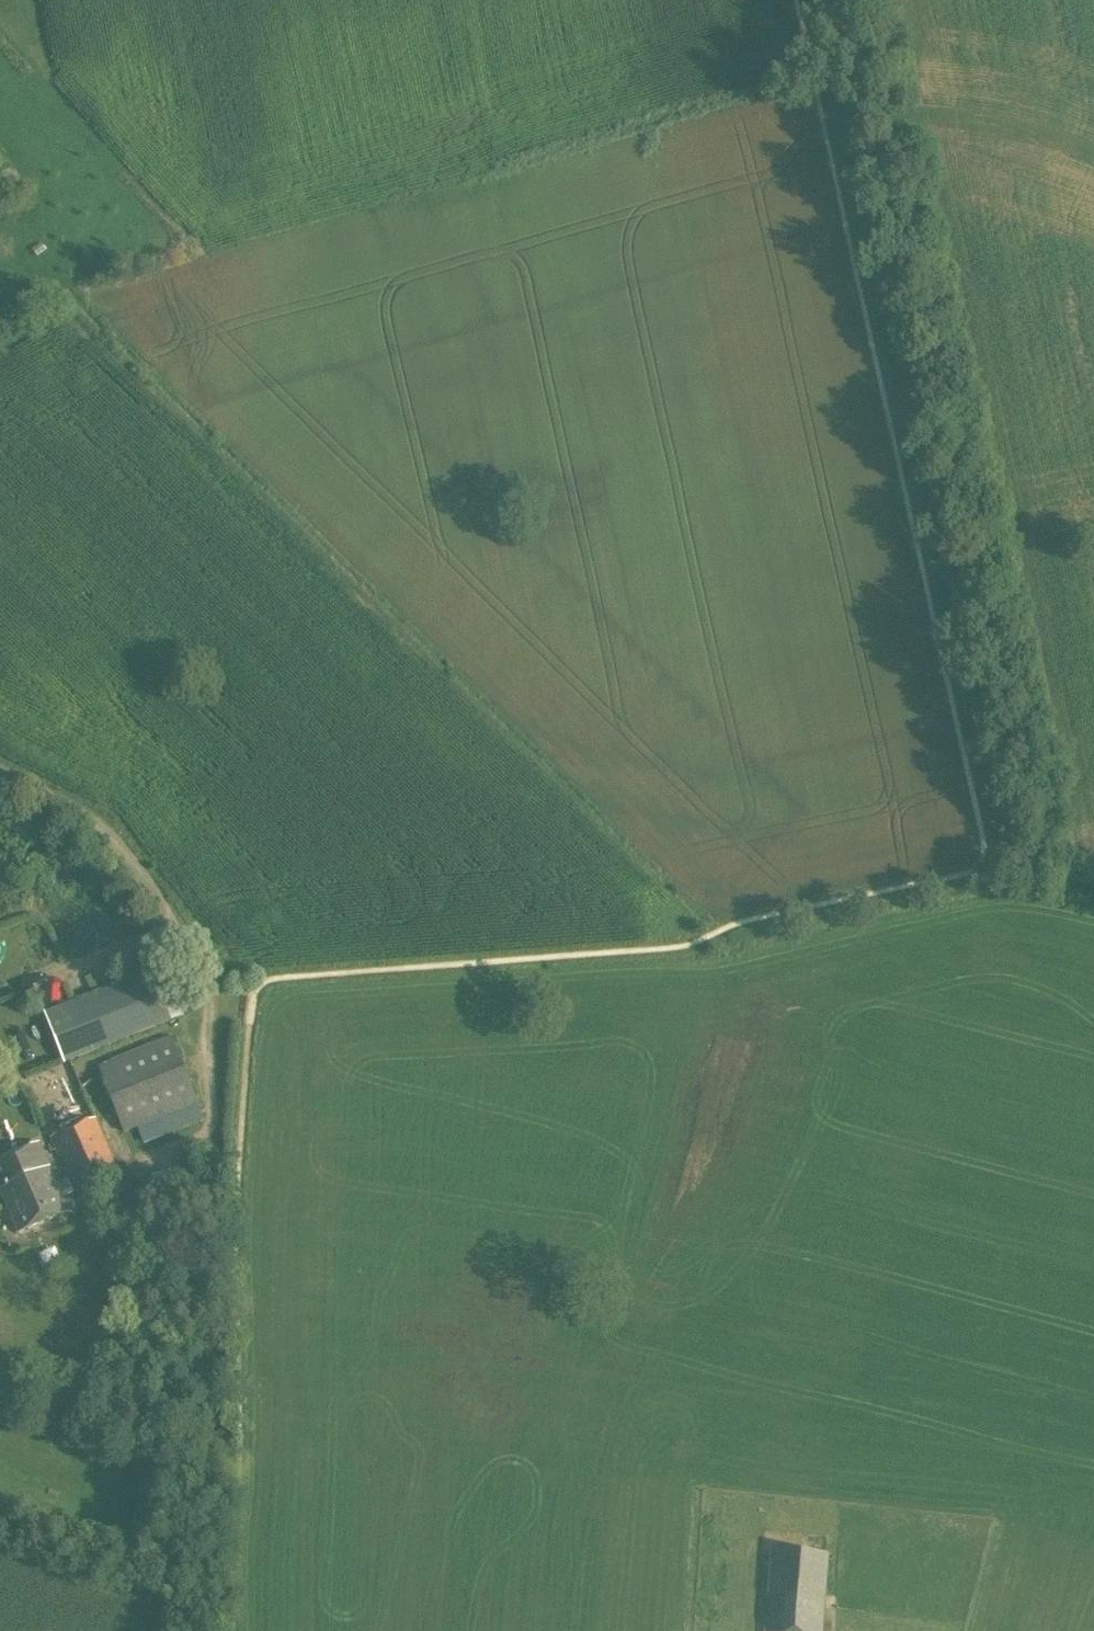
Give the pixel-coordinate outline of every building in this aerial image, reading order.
[(184,1014),(165,966),(151,972),(151,971),(44,1013),(64,1062),(184,1014)] [(144,1144),(204,1121),(172,1035),(97,1065),(124,1133),(138,1128),(144,1144)] [(63,1165),(107,1146),(95,1119),(51,1137),(63,1165)] [(56,1182),(39,1142),(0,1159),(0,1188),(7,1204),(56,1182)] [(107,1146),(63,1165),(75,1193),(119,1173),(107,1146)] [(56,1182),(7,1204),(19,1233),(69,1211),(56,1182)] [(828,1553),(770,1549),(764,1630),(823,1630),(828,1553)]
